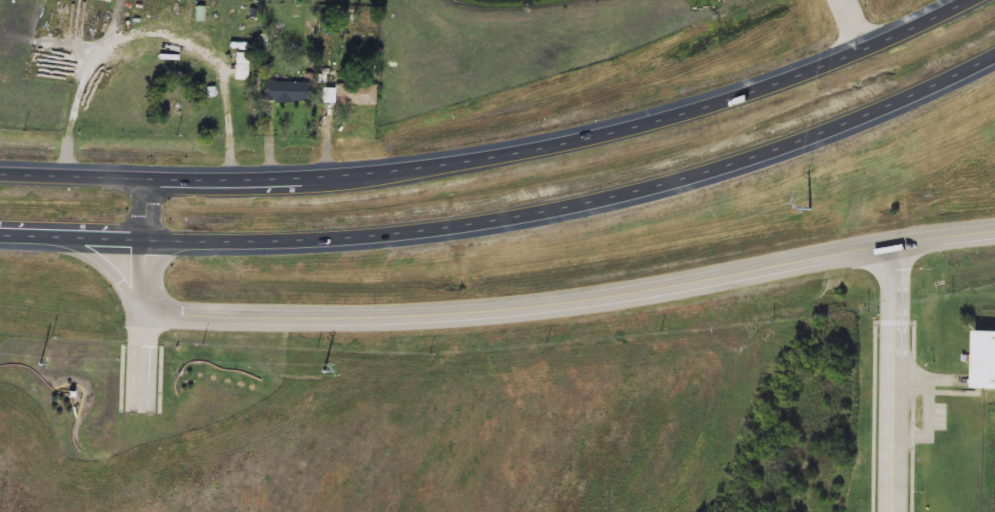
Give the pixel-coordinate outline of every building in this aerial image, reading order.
[(248,53),(248,80),(235,80),(235,53),(248,53)] [(262,104),(262,82),(309,82),(309,104),(262,104)] [(376,84),(376,105),(337,105),(337,84),(376,84)] [(973,363),(994,363),(994,388),(973,388),(973,363)]
